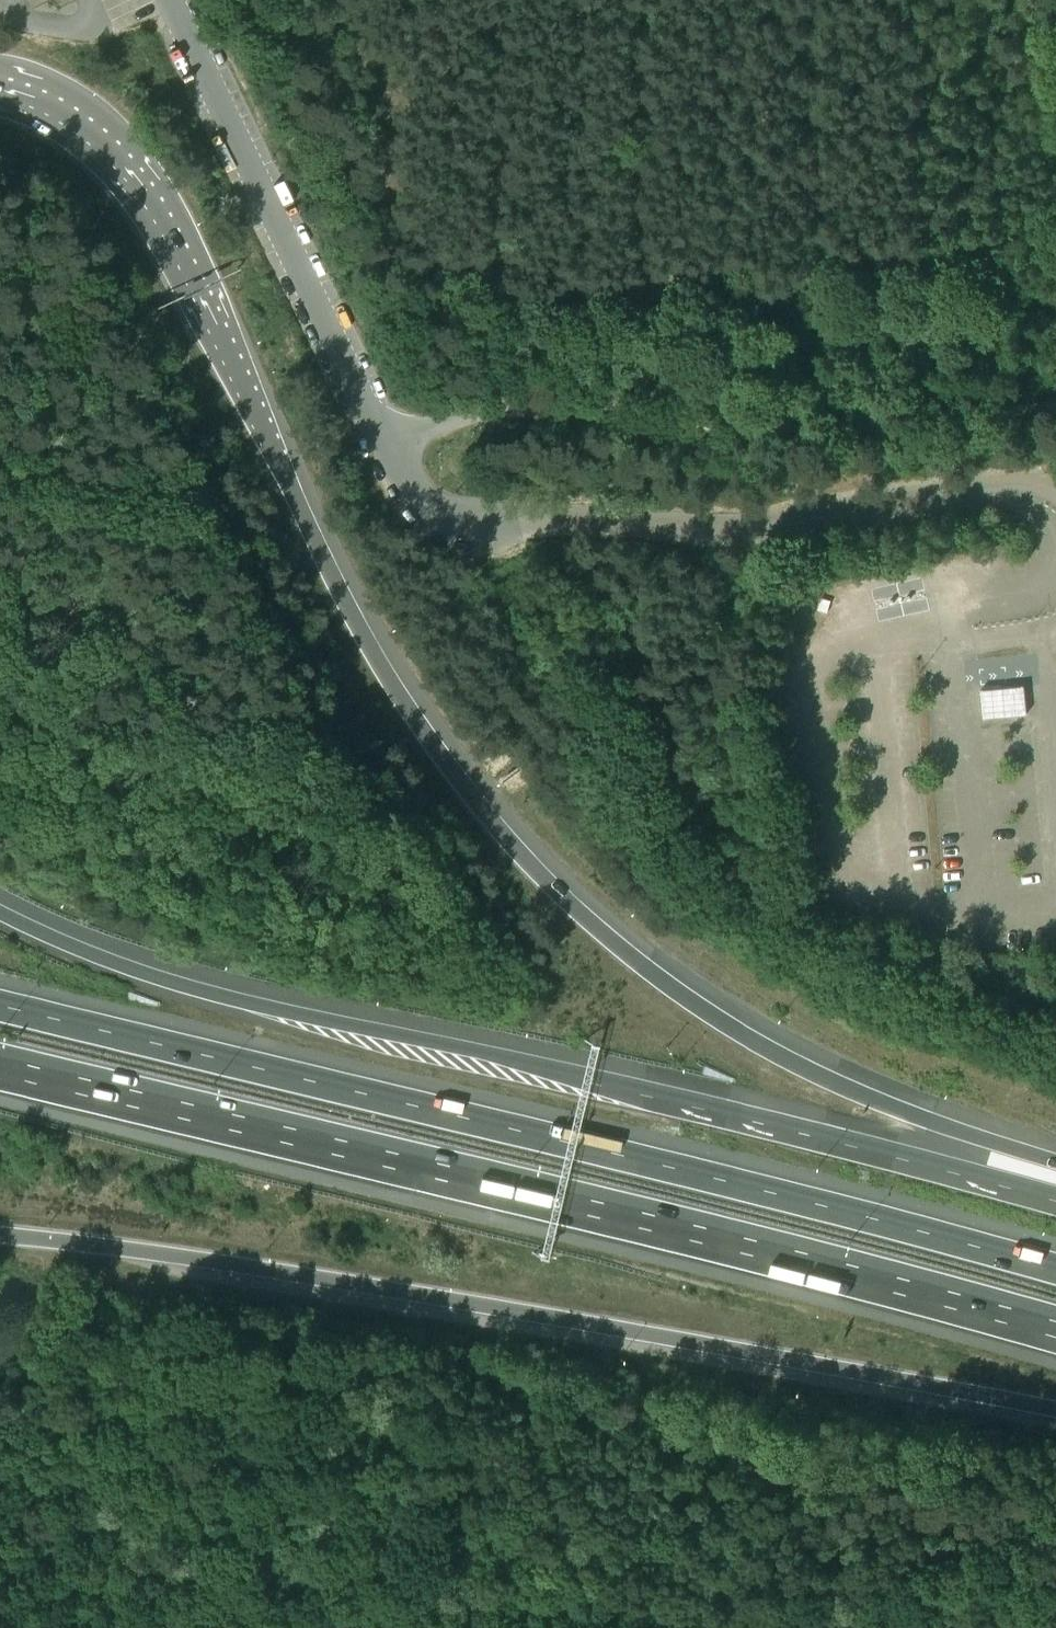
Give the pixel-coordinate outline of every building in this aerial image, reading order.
[(981,689),(984,718),(1027,714),(1025,685),(981,689)]
